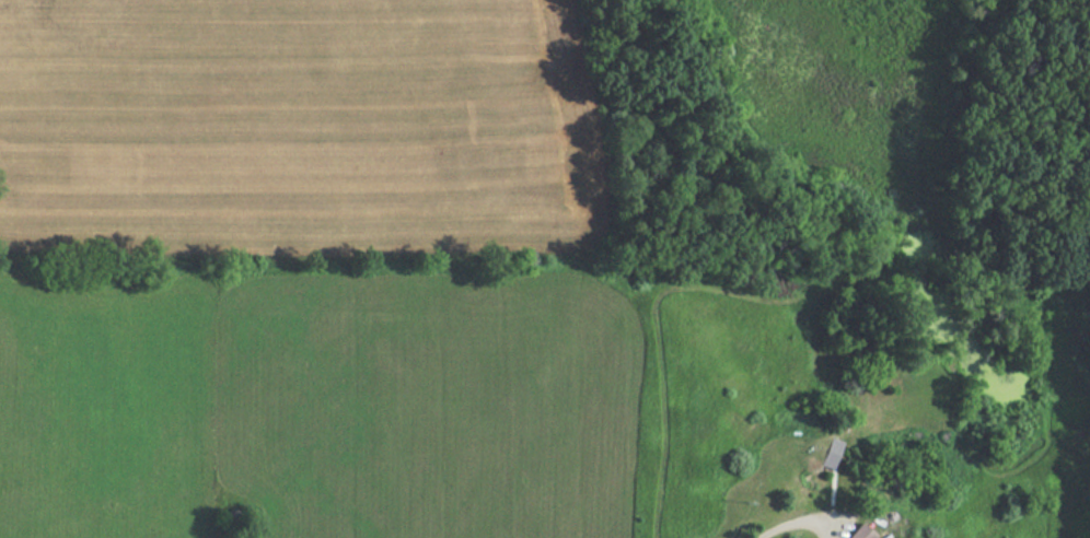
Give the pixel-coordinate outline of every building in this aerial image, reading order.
[(875,535),(861,522),(846,537),(872,537),(875,535)]
